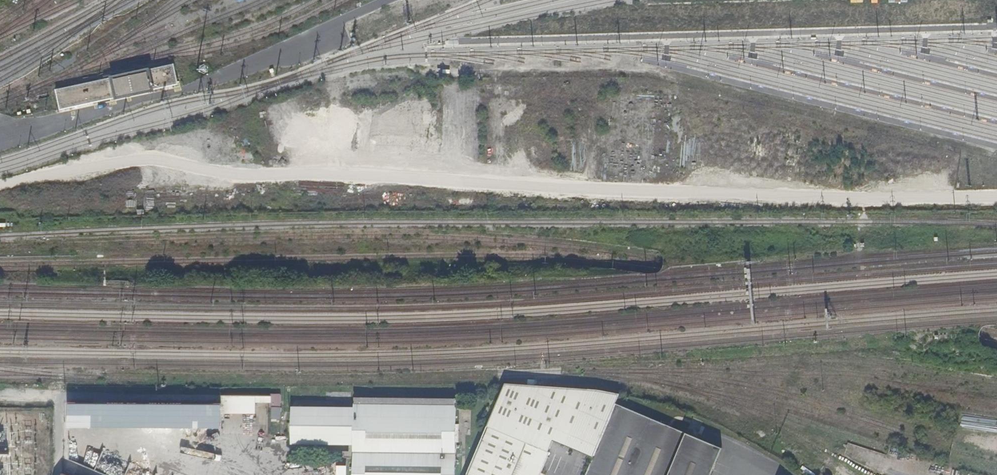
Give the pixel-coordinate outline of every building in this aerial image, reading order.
[(353,0),(352,0),(340,6),(344,15),(357,8),(353,0)] [(332,10),(321,15),(324,21),(335,16),(332,10)] [(172,63),(54,90),(58,111),(177,84),(172,63)] [(617,393),(607,391),(585,389),(503,384),(465,474),(538,474),(547,452),(547,451),(551,441),(590,457),(613,403),(617,393)] [(232,409),(232,403),(280,403),(280,395),(219,395),(219,409),(232,409)] [(356,398),(356,409),(456,410),(456,400),(356,398)] [(613,403),(590,457),(583,474),(708,474),(719,448),(672,428),(613,403)] [(270,418),(278,418),(279,407),(270,407),(270,418)] [(356,409),(293,407),(292,443),(354,444),(354,474),(454,474),(455,442),(458,441),(458,434),(455,434),(456,410),(356,409)] [(140,436),(152,437),(152,426),(141,426),(140,436)] [(14,442),(14,431),(1,431),(1,442),(14,442)]
